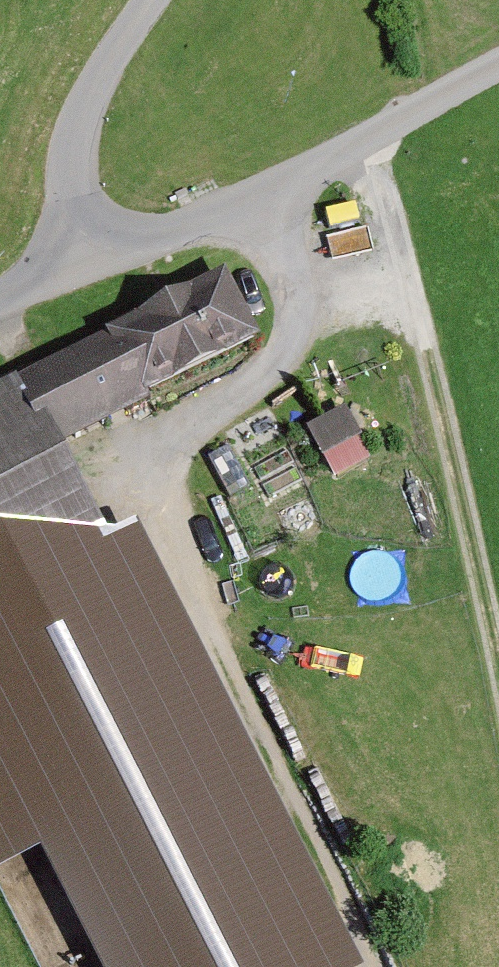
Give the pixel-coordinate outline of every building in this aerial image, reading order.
[(107,334),(136,389),(176,371),(179,377),(191,370),(189,365),(246,336),(216,277),(107,334)] [(142,400),(136,389),(107,334),(9,384),(12,388),(0,394),(0,852),(49,829),(120,966),(312,966),(340,952),(134,534),(98,548),(45,450),(142,400)] [(308,423),(323,449),(354,433),(340,406),(308,423)]
